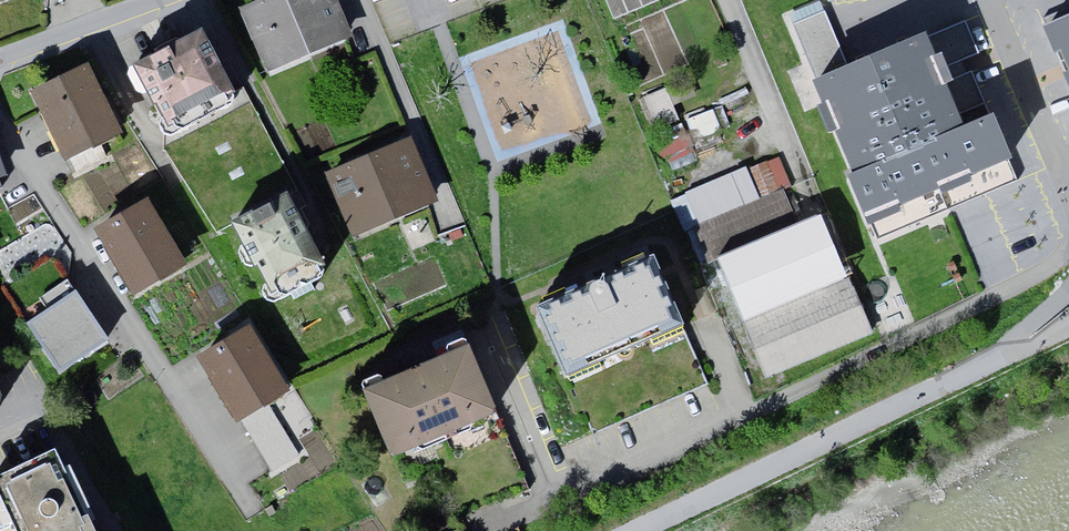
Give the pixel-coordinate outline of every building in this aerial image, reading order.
[(337,0),(269,0),(244,10),(271,74),(354,40),(337,0)] [(610,22),(663,0),(601,0),(610,22)] [(794,15),(807,48),(837,36),(824,3),(794,15)] [(1050,22),(1068,64),(1068,14),(1050,22)] [(243,97),(209,29),(140,63),(174,131),(243,97)] [(819,81),(881,236),(1030,181),(1004,107),(969,121),(936,31),(819,81)] [(94,68),(35,96),(64,159),(124,131),(94,68)] [(443,198),(415,138),(329,178),(357,238),(443,198)] [(0,141),(0,180),(12,176),(0,141)] [(779,192),(688,229),(702,262),(717,256),(768,382),(879,336),(827,213),(795,226),(779,192)] [(330,279),(286,196),(231,223),(277,305),(330,279)] [(158,199),(101,230),(136,296),(193,265),(158,199)] [(694,320),(660,252),(584,289),(541,311),(574,379),(694,320)] [(114,342),(78,289),(28,322),(64,375),(114,342)] [(257,324),(202,353),(240,425),(295,396),(257,324)] [(507,414),(476,343),(372,388),(403,459),(507,414)] [(11,396),(0,372),(0,401),(11,396)] [(274,475),(303,462),(277,407),(248,421),(274,475)] [(105,530),(65,448),(0,478),(0,510),(10,530),(105,530)]
